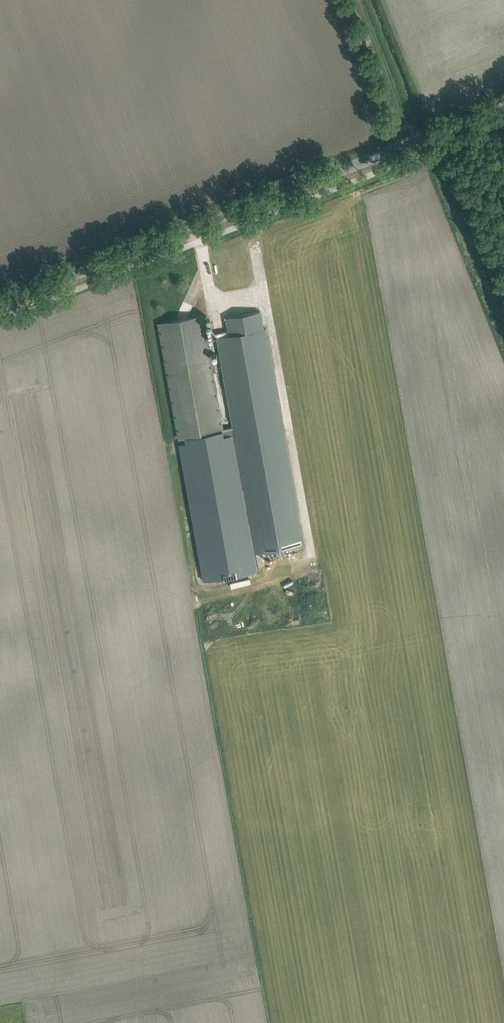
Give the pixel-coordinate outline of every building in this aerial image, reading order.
[(255,550),(304,543),(263,327),(262,321),(260,311),(226,317),(228,331),(216,333),(218,343),(233,427),(234,433),(255,550)] [(158,324),(178,437),(184,435),(223,429),(203,316),(158,324)] [(186,442),(178,443),(203,579),(259,569),(256,552),(255,550),(234,433),(233,427),(223,429),(184,435),(186,442)]
